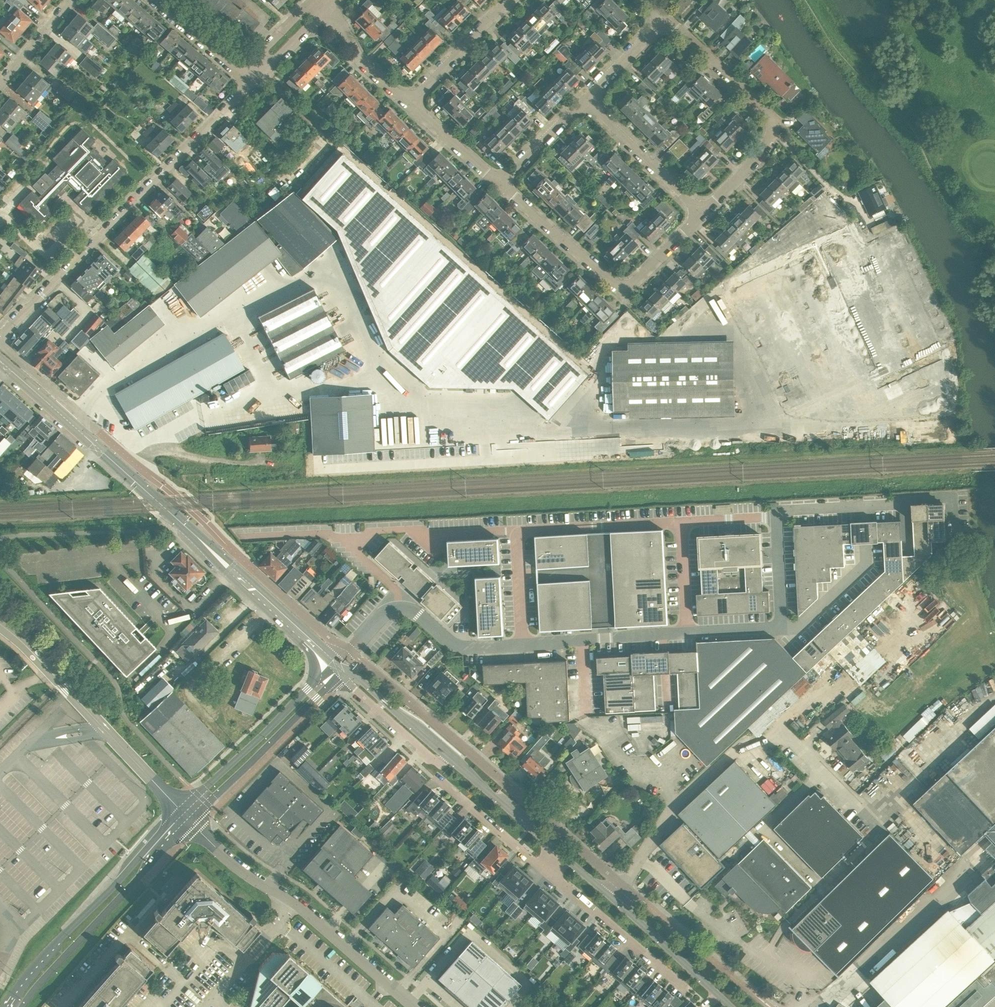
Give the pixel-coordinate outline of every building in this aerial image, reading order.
[(23,5),(18,0),(6,0),(5,1),(11,6),(5,16),(10,20),(22,31),(24,29),(25,30),(28,27),(27,26),(31,21),(19,11),(23,5)] [(41,9),(49,0),(30,0),(41,9)] [(107,0),(98,0),(92,7),(97,12),(99,10),(103,5),(106,1),(107,0)] [(108,9),(111,5),(116,9),(123,0),(107,0),(106,1),(103,5),(99,10),(102,13),(106,8),(108,9)] [(125,17),(137,4),(132,0),(123,0),(116,9),(125,17)] [(197,1),(221,21),(245,41),(261,22),(244,8),(247,4),(242,0),(197,0),(197,1)] [(285,1),(284,0),(268,0),(277,9),(285,1)] [(365,30),(378,17),(369,8),(373,3),(370,0),(367,0),(358,9),(362,13),(355,20),(365,30)] [(448,10),(460,22),(464,19),(465,19),(470,14),(469,14),(470,12),(464,6),(468,2),(466,0),(457,0),(457,1),(448,10)] [(563,13),(567,9),(561,4),(565,0),(556,0),(552,3),(563,13)] [(603,0),(596,0),(590,6),(594,11),(596,9),(606,18),(617,6),(611,0),(605,0),(604,1),(603,0)] [(716,31),(730,16),(719,6),(722,0),(708,0),(699,10),(704,14),(703,15),(705,17),(703,19),(716,31)] [(548,7),(544,3),(535,12),(550,27),(554,22),(552,20),(556,15),(562,22),(567,17),(563,13),(552,3),(548,7)] [(125,17),(135,25),(146,12),(137,4),(125,17)] [(424,14),(430,20),(441,30),(443,33),(448,29),(451,32),(452,31),(453,32),(458,27),(457,26),(460,22),(448,10),(445,6),(436,16),(430,11),(428,11),(424,14)] [(617,6),(603,21),(607,25),(610,22),(615,27),(619,31),(625,25),(621,21),(627,16),(617,6)] [(156,20),(146,12),(135,25),(144,33),(156,20)] [(535,12),(526,20),(538,33),(541,35),(550,27),(535,12)] [(78,14),(70,24),(86,37),(90,33),(92,34),(93,33),(108,46),(112,42),(113,42),(116,38),(111,34),(101,26),(98,23),(94,28),(78,14)] [(747,20),(741,14),(721,36),(726,40),(723,43),(738,57),(752,42),(741,32),(747,20)] [(0,19),(0,33),(2,31),(13,41),(22,31),(10,20),(5,16),(4,15),(0,19)] [(383,40),(398,25),(393,21),(387,27),(378,17),(365,30),(375,40),(379,36),(383,40)] [(578,24),(583,29),(587,24),(580,18),(578,24)] [(156,20),(144,33),(154,42),(166,29),(156,20)] [(441,30),(430,20),(425,24),(430,28),(420,38),(433,50),(442,41),(436,35),(441,30)] [(526,20),(517,29),(530,42),(538,33),(526,20)] [(70,24),(61,34),(79,49),(85,54),(93,44),(86,37),(70,24)] [(398,36),(400,37),(404,33),(398,28),(394,32),(398,36)] [(533,45),(517,29),(508,38),(512,42),(508,46),(518,56),(522,52),(523,52),(528,48),(529,49),(533,45)] [(161,44),(170,52),(182,38),(172,30),(161,44)] [(601,30),(596,34),(606,44),(611,40),(601,30)] [(398,36),(394,32),(384,42),(389,46),(388,46),(400,58),(399,59),(405,65),(403,68),(408,73),(411,70),(412,71),(414,69),(415,70),(420,65),(419,64),(423,60),(407,45),(404,48),(395,39),(398,36)] [(594,41),(585,50),(597,62),(606,52),(602,48),(606,44),(596,34),(594,32),(593,33),(590,37),(592,38),(594,41)] [(182,38),(170,52),(180,60),(191,47),(182,38)] [(408,44),(407,45),(423,60),(427,56),(428,57),(433,52),(432,51),(433,50),(420,38),(411,47),(408,44)] [(555,38),(550,44),(553,48),(559,42),(555,38)] [(496,43),(487,52),(499,63),(499,64),(507,56),(515,64),(520,58),(508,46),(504,42),(499,46),(496,43)] [(50,51),(48,53),(64,67),(69,62),(70,63),(75,58),(57,43),(54,47),(52,48),(50,50),(50,51)] [(136,43),(131,48),(135,52),(140,47),(136,43)] [(553,48),(550,44),(544,50),(548,54),(553,48)] [(561,53),(568,61),(579,72),(583,68),(587,72),(597,62),(585,50),(576,59),(569,52),(569,49),(566,46),(563,46),(558,50),(561,53)] [(191,47),(180,60),(189,68),(200,54),(191,47)] [(308,57),(321,69),(328,62),(332,67),(339,61),(331,52),(329,53),(327,51),(324,54),(317,47),(308,57)] [(558,57),(561,53),(558,50),(556,48),(553,52),(558,57)] [(662,51),(652,60),(664,72),(668,76),(681,62),(672,53),(668,57),(662,51)] [(487,52),(478,61),(491,73),(499,64),(499,63),(487,52)] [(60,72),(64,67),(48,53),(40,63),(58,78),(62,73),(60,72)] [(199,76),(210,63),(200,54),(189,68),(199,76)] [(87,55),(83,60),(100,74),(103,70),(87,55)] [(789,98),(792,100),(801,90),(766,56),(752,70),(764,81),(768,78),(776,86),(775,88),(787,100),(789,98)] [(321,69),(308,57),(298,66),(311,79),(321,69)] [(100,74),(83,60),(79,64),(96,79),(100,74)] [(535,60),(529,66),(533,69),(539,63),(535,60)] [(644,80),(656,91),(660,87),(655,81),(664,72),(652,60),(643,70),(649,76),(644,80)] [(746,62),(744,60),(739,64),(745,71),(753,64),(749,60),(746,62)] [(154,71),(155,69),(160,64),(156,61),(152,66),(151,68),(154,71)] [(491,73),(478,61),(470,70),(482,82),(491,73)] [(567,69),(559,77),(570,89),(579,80),(575,76),(579,72),(568,61),(564,65),(567,69)] [(208,84),(220,71),(210,63),(199,76),(208,84)] [(160,64),(155,69),(159,72),(163,67),(160,64)] [(311,79),(298,66),(289,76),(290,78),(286,82),(286,81),(286,82),(296,93),(297,92),(301,88),(311,79)] [(529,66),(524,72),(527,75),(533,69),(529,66)] [(331,81),(336,85),(348,73),(344,69),(331,81)] [(476,92),(474,90),(482,82),(470,70),(461,79),(462,80),(458,84),(471,97),(476,92)] [(25,81),(41,94),(45,89),(47,91),(51,86),(34,71),(25,81)] [(220,71),(208,84),(218,92),(229,79),(220,71)] [(169,81),(177,87),(182,80),(175,74),(169,81)] [(360,84),(350,74),(338,86),(336,85),(330,91),(333,94),(341,95),(343,92),(347,97),(360,84)] [(697,100),(701,97),(712,85),(703,76),(699,81),(694,76),(675,95),(680,100),(688,91),(697,100)] [(559,77),(555,81),(553,80),(548,85),(561,98),(570,89),(559,77)] [(315,83),(321,89),(325,85),(319,79),(315,83)] [(182,80),(177,87),(184,93),(190,87),(182,80)] [(510,80),(504,86),(507,89),(513,83),(510,80)] [(37,99),(41,94),(25,81),(17,90),(34,106),(39,101),(37,99)] [(76,92),(65,82),(60,87),(72,97),(76,92)] [(650,98),(654,94),(643,82),(638,87),(650,98)] [(360,84),(347,97),(357,106),(369,94),(360,84)] [(548,85),(544,90),(545,91),(541,95),(553,107),(561,98),(548,85)] [(710,106),(704,112),(703,111),(698,116),(704,122),(718,107),(714,103),(722,95),(712,85),(701,97),(710,106)] [(507,89),(504,86),(498,91),(501,95),(507,89)] [(68,101),(72,97),(60,87),(57,91),(68,101)] [(443,108),(453,117),(464,105),(464,106),(470,100),(466,95),(460,101),(455,96),(449,90),(444,96),(445,97),(440,101),(445,106),(443,108)] [(622,110),(632,119),(643,107),(650,101),(643,95),(637,101),(628,92),(618,103),(624,108),(622,110)] [(357,114),(366,124),(381,109),(377,105),(379,103),(369,94),(357,106),(361,110),(357,114)] [(493,102),(497,98),(493,94),(489,98),(493,102)] [(553,107),(541,95),(532,104),(525,96),(520,101),(531,111),(535,107),(544,116),(553,107)] [(198,96),(194,101),(204,109),(208,104),(198,96)] [(661,96),(659,98),(658,99),(664,106),(667,102),(661,96)] [(273,105),(285,117),(286,117),(293,109),(281,97),(273,105)] [(1,109),(17,122),(22,117),(24,118),(28,114),(10,98),(1,109)] [(534,114),(518,99),(514,103),(513,108),(507,114),(511,117),(523,129),(532,120),(530,119),(534,114)] [(171,105),(175,109),(179,104),(175,100),(171,105)] [(332,102),(324,111),(328,116),(336,108),(335,108),(337,107),(332,102)] [(670,111),(671,109),(673,107),(667,102),(664,106),(670,111)] [(187,104),(179,113),(190,123),(198,115),(187,104)] [(171,105),(166,109),(170,113),(175,109),(171,105)] [(284,121),(283,120),(285,117),(273,105),(255,123),(273,140),(288,125),(284,121)] [(464,105),(453,117),(462,126),(466,122),(471,126),(485,112),(481,107),(475,113),(470,108),(468,110),(465,107),(464,106),(464,105)] [(494,106),(488,113),(491,116),(498,109),(494,106)] [(648,112),(643,107),(632,119),(641,128),(653,117),(654,115),(649,110),(648,112)] [(341,113),(336,108),(328,116),(333,120),(341,113)] [(17,122),(1,109),(0,110),(0,124),(11,133),(15,128),(13,127),(17,122)] [(384,135),(399,119),(389,109),(385,113),(381,109),(377,113),(366,124),(371,129),(373,127),(380,131),(384,135)] [(40,110),(36,115),(47,125),(48,124),(52,120),(40,110)] [(726,130),(737,142),(747,132),(743,128),(747,124),(737,115),(733,119),(735,120),(730,125),(722,118),(725,115),(721,111),(714,118),(725,130),(726,130)] [(190,123),(179,113),(171,121),(181,132),(190,123)] [(491,116),(488,113),(483,118),(486,121),(491,116)] [(63,114),(53,126),(57,129),(66,117),(63,114)] [(47,125),(36,115),(31,121),(43,130),(41,133),(46,137),(48,134),(50,136),(55,130),(48,124),(47,125)] [(511,117),(507,121),(506,120),(501,125),(514,138),(523,129),(511,117)] [(653,117),(641,128),(650,138),(662,126),(653,117)] [(396,140),(396,141),(409,129),(399,119),(384,135),(382,137),(383,138),(393,143),(396,140)] [(826,133),(823,130),(824,128),(817,122),(816,123),(815,122),(814,122),(811,119),(799,132),(819,151),(816,154),(822,159),(830,151),(825,146),(831,139),(826,134),(826,133)] [(217,135),(224,141),(228,137),(233,142),(241,133),(233,126),(229,122),(217,135)] [(650,138),(660,147),(664,143),(669,147),(681,135),(676,130),(672,130),(669,133),(666,130),(669,127),(665,123),(662,126),(650,138)] [(151,125),(146,130),(150,133),(155,129),(151,125)] [(501,125),(496,129),(498,131),(493,135),(505,147),(514,138),(501,125)] [(475,127),(470,131),(475,137),(480,132),(475,127)] [(702,127),(699,131),(704,136),(708,132),(702,127)] [(722,127),(709,141),(710,142),(720,152),(724,147),(728,151),(737,142),(726,130),(725,130),(722,127)] [(105,162),(107,160),(94,148),(92,150),(89,147),(95,140),(83,128),(53,159),(58,165),(49,175),(56,181),(40,197),(33,191),(20,204),(40,224),(53,211),(46,204),(49,201),(50,202),(69,183),(78,191),(79,190),(82,193),(75,200),(88,212),(127,172),(114,159),(108,165),(105,162)] [(154,138),(165,148),(174,140),(163,129),(154,138)] [(409,129),(396,141),(406,151),(418,138),(409,129)] [(150,133),(146,130),(142,134),(146,138),(150,133)] [(20,147),(23,143),(13,133),(9,138),(32,157),(20,147)] [(594,167),(597,163),(607,153),(603,149),(594,158),(587,151),(592,146),(591,145),(595,141),(589,135),(585,139),(580,134),(571,144),(576,148),(583,155),(585,158),(594,167)] [(493,135),(490,139),(488,137),(483,142),(481,140),(476,144),(486,154),(490,150),(496,156),(505,147),(493,135)] [(217,153),(224,145),(216,136),(208,144),(217,153)] [(32,157),(9,138),(5,143),(27,162),(32,157)] [(156,157),(165,148),(154,138),(146,146),(156,157)] [(419,165),(422,163),(429,156),(429,155),(425,151),(428,148),(418,138),(406,151),(403,154),(402,155),(412,164),(413,163),(417,167),(419,165)] [(684,143),(680,139),(670,149),(674,153),(684,143)] [(703,143),(694,153),(698,158),(703,163),(710,169),(719,160),(715,156),(720,152),(710,142),(709,141),(707,139),(703,143)] [(571,144),(562,153),(567,158),(562,162),(563,163),(571,172),(585,158),(583,155),(576,148),(571,144)] [(199,153),(209,163),(204,168),(218,181),(229,169),(205,146),(199,153)] [(422,163),(419,165),(424,170),(432,178),(433,178),(437,174),(442,168),(448,163),(449,161),(440,152),(434,159),(429,155),(429,156),(422,163)] [(370,163),(375,158),(371,153),(366,158),(370,163)] [(613,175),(624,163),(615,153),(611,157),(607,153),(597,163),(601,168),(603,165),(611,173),(612,174),(613,175)] [(700,179),(710,169),(703,163),(698,158),(694,153),(690,157),(694,161),(689,167),(689,168),(686,172),(695,181),(699,177),(700,179)] [(342,154),(302,200),(338,239),(384,348),(429,388),(516,389),(556,343),(342,154)] [(786,169),(797,180),(801,183),(803,186),(807,182),(801,176),(802,175),(806,171),(802,167),(799,164),(798,163),(795,160),(794,160),(789,166),(786,169)] [(204,173),(204,172),(192,161),(185,168),(184,166),(181,166),(180,168),(180,171),(185,175),(187,175),(190,173),(194,177),(191,179),(201,189),(211,180),(204,173)] [(458,170),(449,161),(448,163),(437,174),(445,182),(458,170)] [(634,172),(624,163),(613,175),(612,174),(606,181),(610,186),(617,179),(622,184),(634,172)] [(385,164),(379,170),(382,174),(389,168),(385,164)] [(537,168),(528,177),(531,180),(535,184),(532,187),(531,189),(537,195),(538,193),(544,199),(555,188),(555,187),(559,183),(557,182),(554,179),(551,182),(549,181),(540,171),(537,168)] [(801,183),(797,180),(786,169),(778,177),(789,188),(792,191),(801,183)] [(445,182),(454,191),(466,179),(458,170),(445,182)] [(624,192),(628,196),(643,181),(634,172),(622,184),(627,189),(624,192)] [(569,173),(566,177),(575,186),(578,182),(569,173)] [(769,186),(780,197),(789,188),(778,177),(769,186)] [(4,190),(9,185),(1,179),(0,178),(0,186),(4,190)] [(436,181),(433,178),(432,178),(427,184),(430,187),(436,181)] [(848,194),(854,187),(842,178),(837,185),(848,194)] [(194,196),(176,179),(172,183),(171,182),(168,186),(169,187),(168,187),(186,205),(194,196)] [(458,206),(461,210),(476,196),(471,191),(475,188),(466,179),(454,191),(462,199),(457,203),(458,206)] [(646,184),(643,181),(628,196),(633,201),(635,199),(639,203),(639,204),(643,209),(654,198),(649,194),(654,189),(648,183),(646,184)] [(578,182),(575,186),(581,191),(584,188),(578,182)] [(821,184),(812,192),(815,195),(824,187),(821,184)] [(876,185),(860,192),(870,216),(871,216),(873,215),(875,219),(886,214),(884,210),(886,209),(886,207),(888,205),(885,199),(882,199),(876,185)] [(765,199),(761,203),(770,212),(774,208),(772,205),(780,197),(769,186),(761,194),(765,199)] [(559,192),(555,188),(544,199),(553,208),(564,197),(565,196),(560,191),(559,192)] [(183,217),(179,213),(183,210),(163,190),(156,198),(168,210),(175,216),(177,218),(179,221),(183,217)] [(294,192),(173,284),(201,317),(277,258),(290,275),(304,268),(337,241),(294,192)] [(447,192),(441,198),(444,201),(450,195),(447,192)] [(475,206),(483,215),(495,203),(496,202),(487,193),(480,200),(476,196),(461,210),(466,214),(475,206)] [(564,197),(553,208),(562,218),(574,206),(577,203),(567,194),(565,196),(564,197)] [(597,198),(602,203),(606,199),(600,194),(596,197),(597,198)] [(810,197),(804,203),(807,207),(807,206),(814,201),(810,197)] [(156,198),(149,205),(161,217),(164,213),(171,220),(175,216),(168,210),(156,198)] [(606,199),(602,203),(608,209),(612,205),(606,199)] [(237,232),(250,219),(232,201),(219,214),(237,232)] [(654,217),(650,222),(662,234),(671,224),(667,220),(674,212),(662,201),(655,208),(658,211),(653,216),(654,217)] [(484,231),(492,223),(504,211),(496,202),(495,203),(483,215),(475,222),(484,231)] [(214,203),(210,206),(216,212),(220,209),(214,203)] [(802,204),(798,208),(799,209),(801,212),(802,211),(807,207),(804,203),(802,204)] [(420,207),(429,216),(433,212),(424,204),(420,207)] [(197,214),(204,221),(213,212),(206,205),(197,214)] [(750,205),(741,214),(753,225),(761,216),(763,219),(768,214),(758,205),(754,209),(750,205)] [(574,206),(562,218),(572,227),(575,224),(579,228),(589,218),(584,213),(583,215),(574,206)] [(492,223),(500,232),(513,219),(504,211),(492,223)] [(140,213),(131,222),(142,232),(146,228),(148,229),(151,226),(150,225),(150,224),(152,226),(157,222),(148,214),(145,218),(140,213)] [(595,213),(589,218),(593,222),(599,216),(595,213)] [(741,214),(733,222),(744,233),(748,237),(753,233),(753,234),(757,229),(753,225),(741,214)] [(894,217),(871,228),(872,229),(874,234),(897,224),(894,217)] [(589,218),(579,228),(583,232),(593,222),(589,218)] [(628,226),(627,227),(628,227),(638,237),(642,233),(652,243),(662,234),(650,222),(646,218),(641,223),(641,222),(637,227),(632,222),(630,221),(627,225),(628,226)] [(522,237),(525,233),(521,229),(522,228),(513,219),(500,232),(509,240),(507,242),(512,247),(522,237)] [(131,222),(123,231),(133,241),(138,236),(142,232),(131,222)] [(733,222),(724,231),(738,244),(740,246),(748,237),(744,233),(733,222)] [(200,263),(212,254),(196,238),(182,224),(179,226),(170,235),(180,245),(199,262),(200,263)] [(600,228),(596,224),(586,234),(590,238),(600,228)] [(196,238),(212,254),(225,244),(207,226),(196,238)] [(617,242),(616,243),(628,255),(637,245),(633,241),(638,237),(628,227),(627,227),(623,231),(624,232),(620,236),(617,233),(612,238),(617,242)] [(676,343),(612,345),(613,410),(779,404),(784,419),(836,394),(845,413),(940,367),(939,338),(895,238),(869,249),(859,229),(786,263),(789,270),(731,296),(720,301),(734,331),(675,333),(676,343)] [(135,242),(133,241),(123,231),(114,240),(125,250),(130,245),(131,246),(135,242)] [(720,244),(716,248),(725,257),(738,244),(724,231),(716,240),(720,244)] [(487,239),(491,242),(497,236),(493,233),(487,239)] [(521,247),(529,255),(542,243),(533,234),(530,237),(525,233),(522,237),(512,247),(506,252),(511,257),(521,247)] [(157,239),(152,235),(149,239),(153,243),(157,239)] [(762,239),(756,245),(759,248),(765,243),(762,239)] [(41,271),(24,258),(28,253),(14,242),(10,247),(21,255),(14,264),(19,268),(20,269),(33,279),(36,276),(37,276),(41,271)] [(538,264),(539,263),(550,252),(542,243),(529,255),(538,264)] [(628,255),(616,243),(611,247),(610,246),(605,251),(606,252),(607,254),(604,257),(613,267),(617,263),(618,264),(628,255)] [(759,248),(756,245),(750,250),(753,254),(759,248)] [(692,255),(707,269),(715,261),(719,264),(723,260),(709,246),(705,251),(701,246),(692,255)] [(144,252),(140,247),(132,255),(136,260),(144,252)] [(541,279),(548,272),(559,261),(550,252),(539,263),(538,264),(532,270),(541,279)] [(95,260),(113,277),(119,270),(102,253),(95,260)] [(136,260),(127,269),(133,275),(156,298),(175,283),(167,276),(163,280),(160,276),(164,272),(143,253),(136,260)] [(688,268),(684,272),(693,281),(694,282),(707,269),(692,255),(684,264),(688,268)] [(529,263),(525,259),(519,265),(523,269),(529,263)] [(95,260),(89,267),(101,278),(103,280),(104,281),(106,283),(112,276),(95,260)] [(548,272),(542,278),(555,291),(558,288),(568,277),(564,273),(568,270),(559,261),(548,272)] [(30,283),(33,279),(20,269),(19,268),(18,267),(12,276),(13,277),(9,282),(20,290),(24,286),(27,288),(31,283),(30,283)] [(83,273),(100,289),(106,283),(104,281),(89,267),(83,273)] [(675,272),(667,281),(678,292),(686,283),(689,286),(692,286),(695,283),(693,281),(684,272),(683,272),(681,269),(677,274),(675,272)] [(127,270),(123,275),(128,280),(132,275),(127,270)] [(93,296),(96,293),(102,298),(105,295),(99,290),(100,289),(83,273),(76,280),(93,296),(94,296),(93,296)] [(567,288),(576,296),(587,284),(579,276),(573,282),(568,277),(558,288),(563,292),(567,288)] [(87,303),(93,296),(76,280),(69,286),(87,303)] [(667,281),(658,289),(669,300),(674,304),(682,296),(678,292),(667,281)] [(7,285),(2,291),(0,294),(0,313),(3,315),(15,299),(14,298),(20,290),(9,282),(7,285)] [(576,296),(584,304),(596,293),(587,284),(576,296)] [(700,287),(691,295),(696,300),(704,292),(700,287)] [(313,288),(258,316),(289,379),(345,351),(313,288)] [(658,289),(650,298),(655,303),(661,309),(661,308),(664,311),(666,313),(674,305),(674,304),(669,300),(658,289)] [(583,324),(593,314),(593,313),(594,312),(605,301),(596,293),(584,304),(590,310),(585,315),(580,321),(583,324)] [(135,309),(141,304),(133,297),(128,302),(135,309)] [(661,309),(650,298),(641,306),(655,320),(664,311),(661,308),(661,309)] [(575,303),(572,300),(566,306),(569,309),(575,303)] [(120,311),(118,314),(125,323),(128,321),(148,305),(145,301),(141,304),(135,309),(125,317),(121,311),(120,311)] [(128,301),(120,307),(122,310),(121,311),(125,317),(135,309),(128,302),(128,301)] [(594,312),(593,313),(593,314),(600,320),(594,326),(601,333),(615,318),(618,315),(613,311),(614,310),(613,310),(605,301),(594,312)] [(128,321),(125,323),(114,333),(107,324),(105,323),(90,339),(98,348),(98,349),(112,366),(165,324),(149,304),(148,305),(128,321)] [(686,305),(680,311),(683,315),(690,309),(689,309),(686,305)] [(25,354),(27,356),(54,328),(62,319),(48,307),(12,345),(23,355),(25,354)] [(62,320),(62,319),(54,328),(62,336),(70,328),(69,327),(81,315),(73,308),(62,320)] [(683,315),(680,311),(674,316),(677,320),(683,315)] [(95,313),(82,329),(91,337),(105,323),(103,320),(102,319),(99,316),(95,313)] [(114,333),(125,323),(118,314),(113,318),(112,317),(106,322),(105,323),(107,324),(114,333)] [(656,332),(658,334),(662,330),(660,328),(660,327),(651,319),(646,323),(655,332),(656,332)] [(559,331),(568,339),(571,335),(563,327),(559,331)] [(82,329),(71,340),(80,349),(91,337),(82,329)] [(245,369),(224,332),(128,386),(115,393),(136,430),(191,399),(199,397),(200,402),(209,401),(207,390),(245,369)] [(38,354),(31,362),(38,369),(39,368),(52,354),(52,355),(54,353),(56,350),(59,347),(63,351),(66,347),(67,347),(69,344),(65,340),(60,345),(58,347),(50,339),(37,353),(38,354)] [(98,348),(90,339),(85,344),(94,352),(98,349),(98,348)] [(556,343),(516,389),(549,419),(589,373),(556,343)] [(52,354),(39,368),(49,377),(62,363),(57,358),(60,355),(63,351),(59,347),(56,350),(54,353),(52,355),(52,354)] [(79,396),(99,374),(78,355),(58,376),(79,396)] [(10,392),(2,385),(0,387),(0,403),(10,392)] [(18,399),(10,392),(0,403),(0,412),(4,415),(18,399)] [(313,454),(375,451),(372,394),(310,397),(311,420),(313,454)] [(26,406),(18,399),(4,415),(11,422),(26,406)] [(34,412),(26,406),(11,422),(19,429),(34,412)] [(33,440),(49,422),(41,415),(32,425),(30,423),(25,428),(27,430),(27,431),(31,435),(30,437),(33,440)] [(46,447),(50,442),(48,440),(57,430),(49,422),(33,440),(36,443),(38,441),(41,444),(42,443),(46,447)] [(28,468),(23,473),(37,484),(46,484),(55,473),(58,470),(57,469),(76,447),(60,433),(41,455),(39,453),(36,457),(36,458),(28,468)] [(11,443),(4,437),(0,441),(0,455),(11,443)] [(269,437),(249,438),(250,453),(270,452),(270,450),(277,450),(276,444),(270,445),(269,437)] [(16,439),(6,451),(9,454),(19,442),(16,439)] [(929,504),(928,503),(912,504),(913,520),(930,519),(929,504)] [(929,504),(930,519),(945,519),(944,503),(929,504)] [(930,519),(913,520),(914,534),(930,533),(930,530),(930,519)] [(945,519),(930,519),(930,530),(945,529),(945,519)] [(901,520),(887,521),(889,543),(902,542),(901,520)] [(889,543),(887,521),(865,522),(866,542),(884,541),(884,544),(889,543)] [(842,523),(844,543),(866,542),(865,522),(842,523)] [(830,523),(815,524),(816,541),(816,552),(831,551),(830,543),(830,523)] [(842,523),(830,523),(830,543),(844,543),(842,523)] [(794,525),(795,542),(816,541),(815,524),(794,525)] [(946,540),(945,529),(930,530),(930,533),(931,541),(932,541),(946,540)] [(663,532),(633,533),(634,547),(634,562),(664,560),(663,532)] [(634,547),(633,533),(610,535),(610,549),(634,547)] [(930,533),(914,534),(914,547),(932,546),(932,541),(931,541),(930,533)] [(726,535),(700,537),(702,593),(697,594),(698,615),(708,614),(719,614),(729,613),(739,613),(750,612),(760,612),(770,611),(769,590),(763,590),(761,534),(735,535),(734,534),(726,534),(726,535)] [(598,535),(585,536),(586,551),(587,565),(587,579),(588,593),(589,608),(590,622),(603,621),(614,621),(613,607),(613,594),(612,578),(611,563),(610,549),(610,535),(598,535)] [(585,536),(566,537),(567,552),(586,551),(585,536)] [(537,554),(567,552),(566,537),(536,539),(537,554)] [(276,557),(271,552),(259,566),(267,573),(296,541),(293,538),(290,538),(279,550),(281,551),(276,557)] [(307,549),(313,555),(322,545),(316,540),(307,549)] [(471,541),(472,553),(496,552),(495,540),(471,541)] [(296,541),(267,573),(275,580),(287,567),(282,562),(289,554),(291,556),(301,545),(296,541)] [(423,595),(426,596),(434,586),(432,585),(435,582),(418,566),(415,568),(413,566),(416,563),(392,541),(377,557),(401,579),(404,576),(406,579),(404,582),(420,597),(423,595)] [(472,553),(471,541),(447,543),(448,566),(472,565),(472,553)] [(795,542),(796,556),(816,555),(816,552),(816,541),(795,542)] [(889,543),(884,544),(885,558),(903,556),(903,555),(902,542),(889,543)] [(844,543),(830,543),(831,551),(831,566),(845,566),(844,543)] [(914,547),(915,555),(921,564),(932,554),(932,546),(914,547)] [(322,553),(332,562),(338,557),(328,547),(322,553)] [(634,547),(610,549),(611,563),(634,562),(634,547)] [(586,551),(567,552),(567,566),(587,565),(586,551)] [(831,551),(816,552),(816,555),(817,569),(818,581),(832,580),(831,566),(831,551)] [(197,583),(202,585),(206,581),(204,575),(202,573),(204,571),(188,555),(186,557),(181,552),(172,561),(177,566),(169,574),(173,579),(171,580),(173,583),(172,584),(182,593),(194,581),(197,583)] [(472,553),(472,565),(497,564),(496,552),(472,553)] [(567,552),(537,554),(537,567),(567,566),(567,552)] [(816,555),(796,556),(796,570),(817,569),(816,555)] [(904,580),(921,564),(915,555),(903,555),(903,556),(904,580)] [(883,572),(897,588),(904,580),(903,556),(885,558),(885,570),(883,572)] [(664,560),(634,562),(635,577),(636,593),(666,591),(664,560)] [(612,578),(635,577),(634,562),(611,563),(612,578)] [(567,566),(568,580),(587,579),(587,565),(567,566)] [(568,580),(567,566),(537,567),(538,582),(568,580)] [(288,590),(302,574),(297,569),(294,573),(291,571),(280,584),(288,590)] [(796,570),(797,584),(818,583),(818,581),(817,569),(796,570)] [(883,572),(873,582),(887,598),(897,588),(883,572)] [(301,580),(305,576),(302,574),(288,590),(295,597),(306,585),(301,580)] [(330,591),(327,588),(326,588),(309,607),(317,613),(332,596),(335,598),(329,605),(330,605),(351,580),(345,574),(330,591)] [(497,575),(473,576),(474,588),(498,587),(497,575)] [(635,577),(612,578),(613,594),(636,593),(635,577)] [(321,587),(321,588),(317,592),(312,588),(301,600),(309,607),(326,588),(327,588),(332,582),(329,579),(321,587)] [(587,579),(568,580),(569,594),(588,593),(587,579)] [(342,606),(343,604),(345,605),(359,590),(354,585),(355,583),(351,580),(330,605),(331,606),(319,618),(330,628),(344,611),(342,609),(343,607),(342,606)] [(568,580),(538,582),(539,595),(569,594),(568,580)] [(873,582),(862,591),(877,607),(887,598),(873,582)] [(797,584),(798,598),(818,597),(818,583),(797,584)] [(427,598),(424,601),(449,622),(463,606),(439,585),(436,588),(434,586),(426,596),(427,598)] [(99,587),(48,594),(126,677),(156,648),(145,636),(140,641),(131,632),(136,627),(99,587)] [(474,588),(475,600),(498,598),(498,587),(474,588)] [(666,591),(636,593),(637,606),(637,620),(667,619),(666,591)] [(862,591),(852,601),(867,616),(877,607),(862,591)] [(588,593),(569,594),(570,609),(589,608),(588,593)] [(636,593),(613,594),(613,607),(637,606),(636,593)] [(569,594),(539,595),(540,624),(570,623),(570,609),(569,594)] [(799,615),(818,597),(798,598),(799,615)] [(475,600),(475,613),(487,612),(499,611),(498,598),(475,600)] [(867,616),(852,601),(843,610),(857,626),(867,616)] [(637,606),(613,607),(614,621),(637,620),(637,606)] [(589,608),(570,609),(570,623),(590,622),(589,608)] [(855,627),(857,626),(843,610),(832,619),(847,635),(855,627)] [(487,612),(488,631),(500,631),(499,611),(487,612)] [(488,631),(487,612),(475,613),(476,632),(488,631)] [(832,619),(822,629),(837,644),(847,635),(832,619)] [(176,651),(187,661),(217,632),(206,621),(183,645),(176,651)] [(413,639),(420,632),(413,626),(407,633),(413,639)] [(800,697),(799,696),(812,684),(837,660),(861,685),(887,661),(855,627),(847,635),(837,644),(827,654),(817,663),(807,672),(749,727),(758,737),(800,697)] [(822,629),(813,638),(827,654),(837,644),(822,629)] [(774,638),(698,642),(702,708),(701,708),(675,710),(676,732),(707,765),(749,727),(807,672),(792,657),(774,638)] [(813,638),(802,648),(817,663),(827,654),(813,638)] [(414,648),(412,651),(406,645),(394,659),(403,668),(418,652),(414,648)] [(802,648),(792,657),(807,672),(817,663),(802,648)] [(440,649),(427,662),(432,667),(445,654),(440,649)] [(605,697),(606,712),(635,711),(656,710),(656,698),(655,685),(654,674),(670,673),(678,672),(678,684),(679,696),(679,707),(675,707),(675,710),(701,708),(700,695),(699,684),(698,672),(697,651),(683,651),(669,652),(669,651),(646,652),(633,653),(632,653),(632,655),(615,656),(597,657),(598,673),(598,674),(604,673),(605,685),(605,697)] [(413,676),(425,662),(419,657),(421,655),(418,652),(403,668),(413,676)] [(568,679),(567,660),(553,660),(539,661),(525,662),(511,663),(497,663),(483,664),(484,684),(498,683),(512,682),(526,682),(527,694),(528,708),(528,717),(542,717),(542,722),(570,720),(570,706),(569,692),(568,679)] [(235,708),(252,715),(267,678),(258,675),(257,671),(252,669),(250,670),(249,672),(244,670),(240,681),(245,683),(235,708)] [(459,684),(444,671),(429,688),(443,701),(459,684)] [(474,680),(465,672),(462,676),(465,678),(464,680),(470,685),(474,680)] [(141,697),(140,698),(152,709),(173,688),(162,676),(141,697)] [(140,721),(192,776),(224,746),(172,691),(140,721)] [(473,717),(488,699),(479,691),(463,709),(473,717)] [(492,710),(480,724),(489,732),(502,718),(504,720),(509,714),(498,705),(500,702),(496,698),(488,707),(492,710)] [(869,758),(852,738),(854,735),(845,725),(846,725),(841,719),(850,711),(844,703),(823,721),(829,729),(833,726),(837,731),(827,740),(835,750),(836,749),(846,761),(845,761),(853,771),(857,768),(859,771),(868,763),(866,760),(869,758)] [(335,730),(352,713),(347,709),(348,707),(346,705),(344,705),(342,704),(326,721),(335,730)] [(510,753),(511,752),(517,757),(526,745),(521,741),(522,739),(519,735),(521,732),(515,727),(524,717),(516,710),(508,718),(514,723),(512,725),(511,725),(505,732),(506,734),(498,743),(510,753)] [(356,717),(352,713),(339,726),(348,736),(361,722),(360,721),(363,719),(358,715),(356,717)] [(564,723),(574,739),(582,729),(574,723),(564,723)] [(363,746),(365,748),(366,747),(378,735),(369,726),(356,738),(357,739),(354,741),(359,746),(353,751),(358,756),(364,749),(361,747),(363,746)] [(914,803),(962,854),(986,831),(994,840),(986,848),(994,857),(994,727),(914,803)] [(545,732),(521,760),(525,763),(523,765),(531,772),(528,774),(534,779),(537,776),(537,775),(544,767),(539,762),(545,755),(540,750),(551,737),(545,732)] [(364,749),(358,756),(362,759),(365,756),(371,761),(373,759),(388,744),(387,743),(387,741),(384,738),(381,738),(378,735),(366,747),(365,748),(364,749)] [(890,743),(879,753),(886,760),(897,751),(890,743)] [(303,744),(290,757),(299,766),(312,752),(303,744)] [(576,757),(568,762),(571,766),(568,768),(573,774),(571,776),(571,777),(571,778),(571,780),(571,781),(572,782),(572,783),(573,784),(574,785),(575,786),(576,786),(577,787),(579,788),(581,787),(583,790),(607,774),(590,748),(581,753),(577,748),(572,752),(576,757)] [(382,777),(384,775),(389,779),(393,775),(406,761),(397,753),(381,771),(381,772),(379,774),(382,777)] [(297,769),(309,781),(318,772),(317,773),(311,766),(308,770),(302,764),(306,760),(306,759),(297,769)] [(776,804),(781,800),(790,791),(784,785),(775,794),(774,792),(769,797),(735,760),(679,813),(720,858),(776,804)] [(369,763),(360,772),(356,775),(359,779),(363,775),(364,777),(374,767),(369,763)] [(381,825),(393,812),(394,812),(413,792),(414,792),(426,779),(412,766),(400,780),(404,783),(385,804),(373,817),(381,825)] [(283,838),(284,840),(303,818),(310,824),(323,809),(280,771),(270,781),(272,782),(246,810),(247,817),(275,842),(279,842),(283,838)] [(318,772),(309,781),(320,792),(329,783),(329,782),(328,783),(317,773),(319,772),(318,772)] [(395,775),(388,782),(392,786),(399,779),(395,775)] [(424,816),(427,812),(428,813),(441,798),(431,789),(426,795),(422,791),(411,803),(413,805),(409,809),(416,815),(419,811),(424,816)] [(774,828),(822,877),(844,856),(849,861),(865,845),(860,840),(864,837),(824,795),(820,799),(814,793),(811,796),(809,794),(774,828)] [(433,822),(442,830),(454,816),(447,810),(451,806),(441,798),(428,813),(436,819),(433,822)] [(646,807),(644,813),(649,816),(654,813),(654,810),(651,806),(646,807)] [(453,834),(461,841),(474,826),(464,818),(460,822),(454,816),(442,830),(450,837),(453,834)] [(641,829),(636,824),(626,833),(618,825),(616,827),(607,817),(593,831),(598,836),(595,839),(604,849),(620,834),(627,842),(641,829)] [(379,832),(384,837),(395,826),(390,821),(379,832)] [(375,822),(369,827),(373,831),(379,825),(375,822)] [(685,823),(685,822),(661,844),(702,888),(725,866),(720,860),(719,860),(685,824),(685,823)] [(347,908),(353,913),(371,892),(366,886),(354,875),(373,854),(340,825),(301,869),(335,898),(347,908)] [(366,833),(357,825),(351,832),(360,840),(366,833)] [(483,835),(474,826),(461,841),(468,848),(466,851),(474,858),(476,857),(486,845),(480,839),(483,835)] [(934,878),(890,833),(792,929),(836,974),(934,878)] [(764,838),(739,863),(738,862),(723,877),(723,878),(715,885),(726,896),(731,892),(733,894),(737,890),(759,914),(762,911),(765,911),(768,912),(771,911),(774,911),(778,910),(783,915),(812,887),(764,838)] [(508,856),(496,845),(485,857),(484,856),(480,860),(476,857),(474,858),(468,864),(480,874),(486,867),(493,873),(508,856)] [(432,870),(423,861),(414,871),(423,880),(432,870)] [(986,986),(987,986),(986,985),(992,980),(994,983),(994,862),(982,874),(986,878),(968,894),(971,901),(950,910),(942,917),(871,981),(891,1003),(886,1006),(942,1006),(976,976),(986,986)] [(498,885),(506,892),(524,872),(517,866),(515,868),(513,866),(504,876),(500,873),(492,883),(496,887),(498,885)] [(531,878),(524,872),(506,892),(516,900),(532,881),(530,880),(531,878)] [(157,917),(143,934),(166,954),(195,921),(199,924),(206,924),(210,920),(242,949),(260,929),(252,921),(254,919),(255,916),(251,912),(250,913),(251,914),(248,917),(197,873),(161,913),(158,910),(158,909),(158,908),(154,913),(155,915),(157,917)] [(433,875),(426,882),(439,895),(452,881),(445,874),(439,881),(433,875)] [(540,888),(523,907),(533,915),(550,895),(543,888),(542,890),(540,888)] [(449,903),(462,914),(470,906),(457,895),(449,903)] [(550,895),(533,915),(541,922),(539,925),(543,929),(544,929),(553,918),(549,914),(558,904),(556,902),(557,901),(550,895)] [(158,901),(154,898),(138,916),(141,919),(158,901)] [(518,906),(513,901),(505,911),(510,915),(518,906)] [(402,905),(394,914),(387,907),(369,927),(380,937),(405,907),(402,905)] [(523,910),(518,906),(510,915),(515,920),(523,910)] [(380,937),(413,967),(440,937),(405,907),(380,937)] [(543,929),(541,932),(546,936),(550,930),(559,938),(577,918),(569,911),(568,912),(566,911),(557,921),(553,918),(544,929),(543,929)] [(135,926),(139,921),(135,917),(131,922),(135,926)] [(577,918),(559,938),(567,945),(565,947),(570,952),(579,941),(575,937),(584,926),(582,925),(583,923),(577,918)] [(588,934),(577,946),(591,958),(607,940),(597,932),(592,937),(588,934)] [(438,979),(445,985),(470,1006),(501,1006),(521,984),(471,940),(438,979)] [(607,940),(591,958),(606,970),(616,958),(612,954),(617,948),(607,940)] [(146,977),(153,968),(130,948),(123,956),(121,954),(118,954),(115,957),(119,961),(78,1006),(119,1006),(146,977)] [(289,953),(273,952),(259,967),(249,1006),(280,1006),(291,995),(305,1006),(350,1006),(289,953)] [(620,982),(635,964),(626,956),(621,961),(616,958),(606,970),(620,982)] [(530,962),(526,966),(531,970),(535,966),(530,962)] [(620,983),(634,994),(645,982),(640,978),(647,970),(642,965),(639,967),(635,964),(620,982),(620,983)] [(992,980),(986,985),(987,986),(986,986),(985,987),(977,978),(945,1006),(994,1006),(994,983),(992,980)] [(641,1000),(648,1006),(664,988),(654,980),(649,985),(645,982),(634,994),(641,1000)] [(648,1006),(649,1006),(672,1006),(673,1006),(668,1002),(673,996),(664,988),(648,1006)] [(183,994),(197,1006),(201,1002),(195,994),(187,989),(183,994)] [(536,996),(530,1004),(533,1006),(548,1006),(536,996)]
